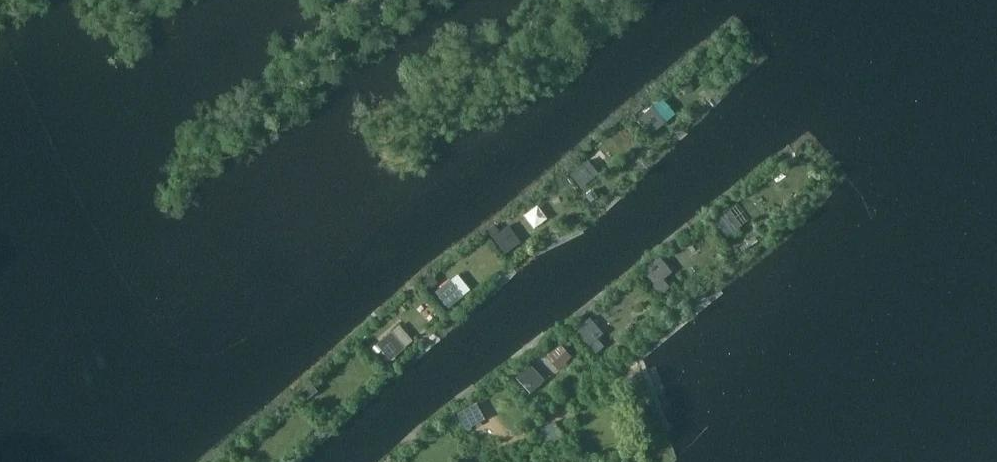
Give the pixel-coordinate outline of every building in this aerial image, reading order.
[(639,104),(633,110),(636,113),(643,107),(639,104)] [(651,108),(638,119),(651,135),(665,123),(651,108)] [(585,162),(570,174),(581,188),(596,176),(585,162)] [(591,190),(585,196),(591,202),(597,197),(591,190)] [(729,208),(714,218),(726,236),(741,225),(729,208)] [(494,225),(487,231),(492,236),(498,231),(494,225)] [(507,226),(492,236),(505,253),(520,243),(507,226)] [(659,257),(643,270),(655,284),(653,286),(660,295),(670,287),(663,279),(671,272),(659,257)] [(431,275),(423,281),(428,289),(437,283),(431,275)] [(449,281),(435,292),(448,308),(462,297),(449,281)] [(589,318),(575,330),(596,353),(604,346),(597,339),(602,334),(589,318)] [(390,332),(376,344),(390,360),(392,359),(393,360),(396,358),(394,357),(404,348),(390,332)] [(530,364),(515,377),(530,393),(544,380),(530,364)] [(309,386),(301,391),(307,399),(314,393),(309,386)] [(476,403),(457,413),(466,429),(485,419),(476,403)] [(555,421),(540,429),(548,444),(563,437),(555,421)]
